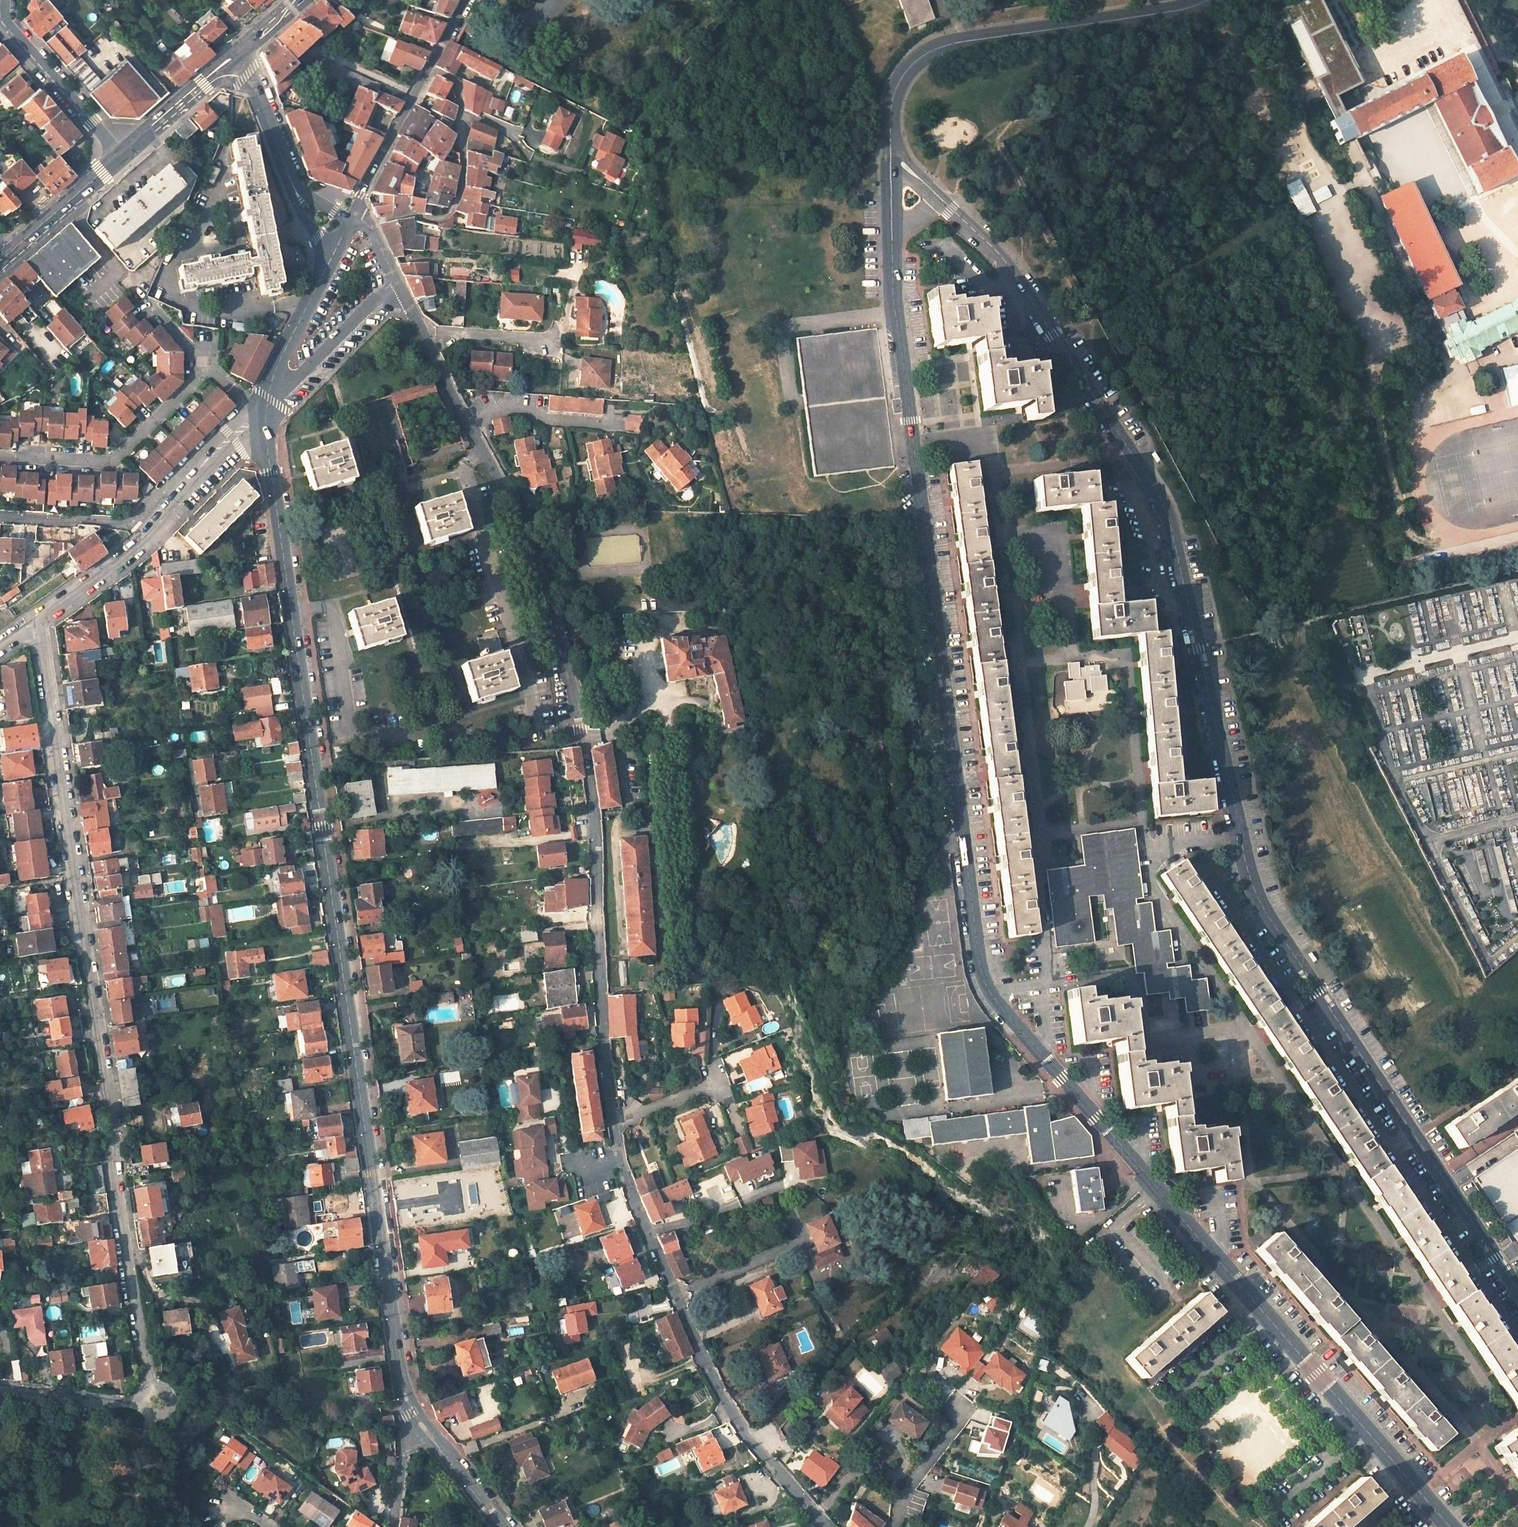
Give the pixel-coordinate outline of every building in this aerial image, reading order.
[(48,0),(22,0),(22,1),(33,13),(25,20),(66,67),(78,56),(88,47),(48,0)] [(232,2),(227,6),(236,18),(251,5),(247,0),(231,0),(232,2)] [(251,5),(258,13),(263,8),(257,1),(259,0),(247,0),(251,5)] [(273,0),(259,0),(257,1),(263,8),(272,1),(273,0)] [(429,15),(436,17),(449,21),(459,3),(461,0),(437,0),(429,15)] [(911,29),(935,19),(927,0),(899,0),(911,29)] [(1334,117),(1341,113),(1333,95),(1359,84),(1318,0),(1297,0),(1273,12),(1325,123),(1319,125),(1330,148),(1345,141),(1334,117)] [(1497,81),(1503,78),(1465,0),(1457,0),(1497,81)] [(316,32),(319,36),(322,38),(339,23),(344,28),(355,19),(341,7),(332,15),(321,2),(309,13),(298,23),(316,32)] [(410,2),(408,8),(425,13),(427,7),(410,2)] [(422,40),(429,21),(406,14),(400,34),(422,40)] [(469,22),(463,33),(474,39),(486,18),(480,14),(474,25),(469,22)] [(434,23),(446,26),(448,23),(449,21),(436,17),(434,23)] [(216,18),(197,34),(206,44),(224,27),(216,18)] [(117,21),(111,26),(120,37),(126,31),(117,21)] [(446,26),(434,23),(429,21),(422,40),(436,44),(446,26)] [(275,42),(291,61),(302,51),(304,53),(311,47),(309,45),(319,36),(316,32),(298,23),(293,27),(275,42)] [(374,32),(367,29),(364,36),(371,38),(374,32)] [(203,62),(214,53),(206,44),(197,34),(196,32),(173,52),(191,73),(203,62)] [(295,66),(291,61),(275,42),(265,51),(260,55),(274,88),(295,66)] [(390,64),(403,69),(404,65),(410,46),(399,42),(390,64)] [(0,43),(0,76),(17,61),(11,55),(0,43)] [(444,56),(437,68),(450,75),(456,63),(459,65),(486,78),(493,81),(497,73),(500,68),(455,46),(451,44),(444,56)] [(431,54),(410,46),(404,65),(421,72),(426,64),(431,54)] [(117,69),(127,59),(121,52),(110,62),(117,69)] [(191,73),(173,52),(158,65),(163,71),(165,69),(178,84),(191,73)] [(382,86),(318,55),(311,69),(359,90),(360,87),(378,95),(379,92),(382,86)] [(102,81),(78,56),(66,67),(88,93),(102,81)] [(1334,117),(1345,141),(1346,143),(1424,105),(1431,102),(1478,193),(1480,198),(1517,179),(1517,177),(1503,150),(1502,151),(1470,84),(1471,83),(1458,58),(1341,113),(1334,117)] [(161,99),(127,59),(117,69),(102,81),(88,93),(109,116),(139,118),(155,104),(161,99)] [(456,63),(450,75),(453,77),(459,65),(456,63)] [(295,66),(274,88),(278,96),(301,73),(295,66)] [(497,73),(523,86),(525,81),(500,68),(497,73)] [(17,108),(21,105),(35,93),(19,77),(2,91),(17,108)] [(493,81),(486,78),(481,87),(488,91),(493,81)] [(447,92),(450,86),(437,79),(428,96),(439,103),(433,115),(439,117),(441,119),(452,124),(455,119),(457,111),(441,103),(447,92)] [(479,113),(487,94),(479,89),(464,83),(465,96),(465,112),(477,117),(479,113)] [(359,90),(342,125),(361,132),(373,105),(378,95),(360,87),(359,90)] [(41,127),(43,126),(60,111),(49,99),(40,89),(35,93),(21,105),(28,112),(26,115),(31,121),(33,119),(41,127)] [(403,105),(379,92),(378,95),(373,105),(380,109),(396,117),(400,110),(403,105)] [(479,113),(489,117),(495,102),(491,100),(492,97),(487,94),(479,113)] [(1431,102),(1424,105),(1470,197),(1478,193),(1431,102)] [(361,132),(383,140),(385,136),(367,129),(375,111),(379,113),(380,109),(373,105),(361,132)] [(190,118),(204,134),(218,122),(204,106),(203,107),(190,118)] [(433,115),(420,107),(420,108),(414,112),(429,122),(434,125),(439,117),(433,115)] [(549,131),(549,132),(542,145),(556,151),(563,138),(564,138),(574,117),(559,110),(549,131)] [(47,130),(41,135),(56,152),(58,154),(80,134),(69,122),(60,111),(43,126),(47,130)] [(295,111),(285,116),(309,178),(321,182),(352,192),(357,184),(341,177),(343,172),(343,171),(343,169),(343,168),(341,166),(339,166),(337,168),(335,164),(330,150),(341,144),(334,126),(295,111)] [(415,147),(417,142),(429,122),(414,112),(405,126),(398,138),(400,139),(415,147)] [(184,124),(175,131),(184,142),(198,130),(189,119),(184,124)] [(441,119),(437,126),(434,125),(426,136),(449,150),(452,143),(454,137),(447,132),(452,124),(441,119)] [(342,125),(341,128),(359,135),(345,167),(335,164),(337,168),(339,166),(341,166),(343,168),(343,169),(343,171),(343,172),(341,177),(357,184),(365,170),(383,140),(361,132),(342,125)] [(489,160),(491,152),(497,134),(476,126),(473,125),(471,131),(468,144),(468,154),(489,160)] [(596,172),(617,179),(624,160),(617,157),(625,139),(607,132),(605,137),(596,133),(589,148),(606,155),(603,164),(600,163),(596,172)] [(441,162),(449,150),(426,136),(421,144),(418,149),(432,157),(441,162)] [(410,180),(422,159),(429,163),(432,157),(418,149),(415,147),(400,139),(396,146),(392,153),(394,154),(390,161),(388,166),(401,171),(399,174),(401,174),(392,197),(392,215),(407,213),(412,212),(423,214),(426,194),(415,191),(414,199),(410,198),(412,182),(410,180)] [(204,257),(196,259),(197,264),(177,267),(181,290),(248,277),(246,271),(254,269),(259,295),(274,292),(273,287),(281,286),(257,150),(252,150),(250,140),(232,143),(235,164),(230,165),(231,173),(237,172),(243,211),(239,212),(240,222),(245,221),(252,260),(245,261),(244,255),(206,263),(204,257)] [(1358,170),(1369,165),(1357,142),(1347,147),(1358,170)] [(56,152),(39,166),(42,169),(59,155),(58,154),(56,152)] [(502,156),(491,152),(489,160),(468,154),(468,164),(468,168),(485,173),(486,173),(488,165),(496,167),(498,168),(502,156)] [(39,166),(33,172),(35,175),(51,194),(75,173),(59,155),(42,169),(39,166)] [(180,158),(95,232),(128,271),(134,271),(161,248),(165,240),(159,233),(184,211),(197,178),(180,158)] [(33,172),(21,159),(0,177),(0,178),(2,181),(5,184),(13,193),(35,175),(33,172)] [(459,169),(446,164),(441,162),(436,171),(434,174),(435,174),(446,179),(446,178),(457,182),(458,177),(459,169)] [(494,175),(496,167),(488,165),(486,173),(494,175)] [(210,166),(208,171),(204,180),(210,184),(217,170),(210,166)] [(399,174),(401,171),(388,166),(381,178),(372,194),(382,195),(392,197),(401,174),(399,174)] [(484,179),(485,173),(468,168),(467,176),(466,187),(481,190),(482,185),(488,186),(490,180),(484,179)] [(450,198),(453,199),(455,190),(457,182),(446,178),(446,179),(435,174),(427,193),(450,198)] [(505,178),(495,175),(491,192),(492,193),(501,195),(505,178)] [(1443,328),(1460,319),(1456,311),(1462,308),(1454,290),(1460,287),(1429,221),(1410,180),(1379,195),(1428,302),(1429,302),(1437,320),(1439,319),(1443,328)] [(5,184),(0,189),(0,211),(4,216),(14,208),(16,210),(20,206),(18,203),(20,202),(13,193),(5,184)] [(491,192),(482,190),(481,190),(466,187),(464,193),(462,201),(481,205),(483,198),(491,199),(492,193),(491,192)] [(426,194),(423,214),(429,215),(431,204),(448,208),(449,203),(450,198),(427,193),(426,194)] [(372,194),(369,194),(370,201),(383,203),(382,195),(372,194)] [(383,203),(383,208),(372,208),(377,218),(392,215),(392,197),(382,195),(383,203)] [(481,205),(462,201),(460,206),(456,212),(467,213),(484,216),(485,205),(481,205)] [(484,216),(467,213),(465,226),(482,229),(484,217),(484,216)] [(515,220),(495,217),(495,219),(494,230),(514,233),(515,220)] [(411,220),(396,223),(400,248),(422,249),(423,238),(413,237),(415,221),(411,220)] [(448,220),(438,225),(446,227),(455,228),(448,220)] [(400,248),(396,223),(380,226),(391,248),(400,248)] [(55,298),(99,260),(70,224),(38,252),(25,262),(40,280),(55,298)] [(592,241),(593,236),(573,233),(572,242),(582,243),(583,240),(592,241)] [(436,239),(427,238),(427,250),(436,251),(436,239)] [(395,257),(401,257),(400,248),(391,248),(395,257)] [(20,297),(40,280),(25,262),(7,281),(20,297)] [(435,279),(436,266),(426,266),(426,264),(399,265),(405,277),(428,279),(435,279)] [(405,277),(415,299),(422,298),(424,305),(432,304),(431,297),(433,297),(428,279),(405,277)] [(7,281),(0,287),(0,317),(8,326),(28,306),(20,297),(7,281)] [(459,281),(458,296),(466,297),(467,281),(459,281)] [(944,292),(927,294),(934,347),(956,345),(976,343),(984,411),(1006,409),(1026,407),(1028,421),(1044,419),(1038,376),(1041,376),(1040,366),(1029,367),(1028,365),(1006,368),(1006,364),(995,365),(989,312),(991,312),(990,303),(979,304),(978,302),(956,304),(956,301),(946,302),(944,292)] [(523,315),(541,316),(542,297),(499,294),(497,318),(522,320),(523,315)] [(466,297),(458,296),(457,304),(466,305),(466,297)] [(134,309),(124,298),(106,314),(116,325),(112,328),(116,334),(134,319),(129,314),(134,309)] [(576,311),(575,337),(588,338),(588,333),(597,333),(599,311),(596,311),(597,299),(574,298),(573,310),(576,311)] [(1443,328),(1445,333),(1444,333),(1447,339),(1441,341),(1450,359),(1455,356),(1458,361),(1462,359),(1465,364),(1479,357),(1476,352),(1482,350),(1482,349),(1517,332),(1517,298),(1512,301),(1512,302),(1469,322),(1468,321),(1463,324),(1461,319),(1460,319),(1443,328)] [(1463,324),(1468,321),(1462,308),(1456,311),(1460,319),(1461,319),(1463,324)] [(83,332),(64,309),(56,316),(58,319),(57,320),(56,320),(46,328),(64,348),(71,342),(70,342),(74,339),(75,339),(77,337),(76,337),(80,334),(83,332)] [(138,324),(134,319),(116,334),(122,340),(125,337),(134,348),(140,343),(153,331),(143,320),(138,324)] [(158,373),(146,385),(157,397),(162,402),(182,382),(182,375),(178,375),(178,369),(182,368),(182,353),(159,326),(153,331),(140,343),(150,354),(156,349),(158,351),(158,373)] [(875,328),(795,339),(802,397),(804,409),(812,477),(827,475),(867,470),(893,467),(875,328)] [(229,374),(243,382),(251,385),(262,364),(271,346),(263,342),(265,338),(249,336),(243,348),(236,361),(229,374)] [(0,342),(0,365),(3,367),(14,353),(0,342)] [(232,360),(236,361),(243,348),(239,346),(238,348),(234,346),(229,356),(233,358),(232,360)] [(490,355),(470,353),(469,372),(488,374),(488,378),(508,380),(509,360),(489,359),(490,355)] [(581,359),(580,370),(579,386),(606,387),(607,360),(581,359)] [(129,388),(137,379),(133,375),(125,383),(129,388)] [(157,397),(146,385),(140,380),(130,390),(126,387),(121,392),(136,408),(141,403),(146,407),(157,397)] [(435,391),(432,382),(392,394),(394,402),(435,391)] [(218,389),(203,404),(217,419),(222,414),(224,417),(235,406),(218,389)] [(136,408),(121,392),(115,398),(119,401),(108,411),(125,428),(136,417),(131,413),(136,408)] [(602,399),(558,395),(548,395),(547,409),(600,413),(602,399)] [(217,419),(203,404),(186,419),(201,435),(206,430),(208,432),(219,422),(217,419)] [(41,431),(42,409),(34,409),(34,414),(19,413),(19,420),(18,437),(33,438),(34,431),(41,431)] [(50,410),(42,409),(41,431),(48,432),(48,438),(62,439),(64,415),(50,415),(50,410)] [(78,416),(64,415),(62,439),(78,440),(78,434),(85,434),(86,418),(86,412),(78,412),(78,416)] [(626,416),(625,431),(641,432),(642,417),(626,416)] [(94,418),(86,418),(85,434),(85,440),(92,441),(92,447),(107,448),(108,424),(94,423),(94,418)] [(508,418),(493,422),(497,437),(512,433),(508,418)] [(192,447),(203,437),(201,435),(186,419),(170,435),(184,450),(190,445),(192,447)] [(19,420),(11,420),(11,424),(0,424),(0,448),(10,448),(11,443),(18,442),(18,437),(19,420)] [(154,450),(168,465),(173,460),(176,462),(187,452),(184,450),(170,435),(154,450)] [(535,451),(531,437),(515,442),(525,478),(528,478),(531,489),(557,483),(553,470),(550,470),(548,460),(544,461),(541,450),(535,451)] [(607,440),(586,445),(599,495),(616,491),(612,476),(619,474),(617,464),(620,463),(619,455),(612,456),(607,440)] [(657,440),(643,451),(677,490),(693,477),(687,470),(695,463),(686,458),(680,451),(677,454),(670,445),(665,450),(657,440)] [(343,441),(301,454),(312,491),(353,478),(343,441)] [(154,450),(138,467),(153,481),(158,476),(160,478),(171,467),(168,465),(154,450)] [(984,753),(986,764),(988,783),(998,861),(1006,927),(1007,938),(1033,936),(1030,914),(1024,865),(1017,806),(997,641),(991,591),(985,540),(975,464),(949,467),(952,494),(958,539),(965,597),(972,650),(978,699),(984,753)] [(13,493),(12,498),(20,498),(21,475),(14,475),(15,468),(0,467),(0,492),(13,493)] [(21,474),(21,475),(20,498),(34,499),(34,504),(42,505),(42,497),(43,490),(43,482),(36,482),(36,475),(21,474)] [(99,482),(91,481),(91,502),(99,503),(99,498),(113,499),(114,482),(114,475),(99,474),(99,482)] [(121,482),(114,482),(113,499),(113,504),(121,504),(121,500),(136,501),(136,477),(121,476),(121,482)] [(1090,476),(1033,481),(1036,512),(1081,508),(1093,640),(1139,636),(1154,817),(1211,812),(1209,781),(1192,782),(1177,783),(1176,768),(1170,704),(1165,642),(1164,634),(1150,635),(1147,603),(1130,604),(1115,606),(1114,590),(1114,588),(1108,511),(1107,506),(1093,506),(1090,476)] [(54,483),(47,482),(46,490),(46,497),(46,505),(54,505),(54,501),(68,501),(69,483),(69,477),(54,477),(54,483)] [(76,484),(69,483),(68,501),(68,506),(76,506),(76,502),(91,502),(91,481),(92,478),(77,478),(76,484)] [(200,553),(256,497),(239,481),(184,537),(200,553)] [(144,494),(152,486),(148,482),(140,490),(144,494)] [(456,493),(414,506),(425,543),(467,531),(461,512),(456,493)] [(1425,513),(1418,517),(1422,525),(1429,523),(1425,513)] [(34,526),(33,541),(22,541),(0,539),(0,563),(13,563),(13,568),(21,569),(19,583),(65,551),(91,532),(97,528),(97,526),(80,525),(80,528),(34,526)] [(33,541),(34,526),(24,526),(22,541),(33,541)] [(105,552),(91,532),(65,551),(79,571),(88,564),(105,552)] [(177,577),(204,573),(197,560),(160,566),(160,568),(162,579),(177,577)] [(273,564),(257,566),(260,586),(276,584),(273,564)] [(249,587),(260,586),(257,566),(240,568),(244,592),(249,591),(249,587)] [(162,579),(160,568),(156,568),(158,579),(140,582),(143,599),(152,598),(154,611),(166,610),(166,609),(162,579)] [(181,607),(177,577),(162,579),(166,609),(181,607)] [(0,597),(4,603),(20,592),(16,586),(0,597)] [(662,612),(706,611),(705,597),(684,598),(684,589),(670,589),(670,593),(668,593),(668,598),(662,598),(662,612)] [(277,594),(231,600),(235,629),(244,628),(268,624),(281,622),(277,594)] [(401,636),(390,599),(348,612),(359,648),(401,636)] [(231,600),(186,606),(190,635),(235,629),(231,600)] [(118,629),(126,628),(123,602),(104,604),(109,637),(119,636),(118,629)] [(186,636),(181,607),(166,609),(166,610),(168,627),(170,638),(186,636)] [(95,647),(92,623),(83,624),(82,620),(77,621),(78,624),(62,626),(65,650),(95,647)] [(268,624),(244,628),(248,649),(271,646),(268,624)] [(168,627),(161,628),(162,639),(170,638),(168,627)] [(664,640),(660,640),(667,682),(714,674),(721,706),(722,706),(727,725),(747,722),(725,637),(700,639),(700,637),(676,639),(676,635),(664,636),(664,640)] [(77,652),(78,654),(78,657),(84,656),(85,660),(90,660),(90,661),(98,660),(97,649),(77,652)] [(519,697),(508,650),(462,661),(472,707),(519,697)] [(66,656),(70,683),(93,680),(90,661),(90,660),(85,660),(84,656),(78,657),(78,654),(66,656)] [(217,688),(214,662),(189,666),(192,692),(217,688)] [(1077,663),(1067,664),(1068,671),(1068,679),(1075,678),(1075,681),(1064,682),(1064,687),(1065,687),(1066,700),(1085,698),(1084,690),(1091,689),(1091,692),(1107,690),(1107,688),(1106,675),(1098,676),(1098,671),(1099,671),(1098,666),(1084,667),(1084,671),(1078,671),(1077,663)] [(26,691),(22,666),(1,670),(5,694),(26,691)] [(96,679),(93,680),(70,683),(63,684),(66,706),(99,702),(96,679)] [(270,684),(244,688),(247,708),(251,707),(252,718),(274,714),(270,684)] [(29,717),(26,691),(5,694),(8,721),(29,717)] [(614,707),(598,709),(600,718),(616,716),(614,707)] [(277,718),(259,720),(260,724),(257,725),(258,735),(261,734),(263,747),(281,744),(277,718)] [(42,748),(40,732),(39,725),(3,729),(5,743),(0,744),(0,754),(1,754),(6,753),(30,750),(42,748)] [(298,741),(292,742),(289,743),(290,755),(300,753),(298,741)] [(78,745),(81,766),(103,763),(100,742),(78,745)] [(591,749),(600,808),(619,805),(610,743),(602,744),(598,744),(591,749)] [(346,746),(335,747),(337,756),(348,755),(346,746)] [(578,747),(562,748),(567,776),(582,774),(578,747)] [(33,774),(30,750),(6,753),(1,754),(3,779),(33,774)] [(192,761),(195,783),(215,780),(212,758),(192,761)] [(542,776),(540,760),(520,762),(523,795),(521,795),(523,811),(525,811),(526,819),(523,819),(524,828),(527,828),(528,835),(548,832),(547,817),(548,817),(547,809),(544,809),(543,793),(544,793),(544,785),(545,785),(544,776),(542,776)] [(301,762),(287,764),(288,773),(302,771),(301,762)] [(387,792),(493,785),(492,763),(386,770),(387,792)] [(304,779),(302,771),(288,773),(290,781),(304,779)] [(105,800),(108,800),(118,798),(117,790),(104,792),(102,774),(89,776),(92,800),(105,798),(105,800)] [(367,780),(345,782),(349,817),(371,814),(367,780)] [(29,781),(2,785),(6,814),(29,811),(27,789),(30,789),(29,781)] [(225,812),(221,783),(200,786),(204,815),(225,812)] [(305,791),(294,793),(296,802),(307,801),(305,791)] [(94,826),(111,824),(108,800),(105,800),(80,804),(82,816),(92,814),(94,826)] [(294,811),(293,803),(251,809),(254,830),(278,826),(277,825),(285,823),(284,813),(294,811)] [(12,844),(39,840),(33,810),(29,811),(6,814),(12,844)] [(510,815),(449,821),(450,836),(511,830),(510,815)] [(379,828),(360,829),(354,830),(355,845),(352,845),(353,856),(356,856),(381,854),(379,828)] [(89,832),(92,855),(113,852),(109,829),(95,831),(89,832)] [(303,831),(304,840),(312,839),(311,830),(303,831)] [(1110,901),(1134,899),(1142,898),(1136,857),(1133,830),(1087,836),(1094,889),(1108,887),(1110,901)] [(1087,943),(1093,942),(1092,935),(1088,896),(1100,895),(1102,909),(1111,908),(1116,945),(1131,944),(1135,973),(1141,973),(1144,995),(1166,993),(1167,1000),(1183,999),(1185,1013),(1209,1011),(1208,1004),(1191,1006),(1189,991),(1175,993),(1174,986),(1151,989),(1148,972),(1165,970),(1164,963),(1141,966),(1137,937),(1122,938),(1118,907),(1135,905),(1134,899),(1110,901),(1108,887),(1094,889),(1087,836),(1080,837),(1083,864),(1077,865),(1087,943)] [(283,861),(280,838),(262,840),(263,848),(241,850),(243,864),(264,862),(264,863),(283,861)] [(39,840),(12,844),(20,882),(47,878),(39,840)] [(621,841),(628,957),(652,955),(645,840),(621,841)] [(564,842),(539,845),(541,865),(566,863),(564,842)] [(357,865),(359,865),(382,862),(381,854),(356,856),(357,865)] [(118,873),(116,858),(93,861),(96,877),(118,873)] [(1508,1354),(1465,1288),(1454,1273),(1428,1233),(1398,1188),(1380,1160),(1345,1107),(1306,1048),(1276,1003),(1244,953),(1214,909),(1189,870),(1182,860),(1161,874),(1517,1416),(1517,1369),(1508,1354)] [(277,866),(277,870),(281,895),(303,892),(300,868),(288,869),(288,865),(277,866)] [(1087,943),(1077,865),(1045,869),(1055,947),(1071,945),(1087,943)] [(271,871),(275,896),(281,895),(277,870),(271,871)] [(121,896),(118,873),(96,877),(98,890),(93,891),(94,900),(121,896)] [(9,884),(8,874),(0,876),(0,885),(9,884)] [(215,889),(213,874),(204,876),(206,891),(215,889)] [(563,890),(553,889),(553,900),(543,900),(543,912),(563,912),(563,905),(574,905),(585,906),(585,881),(563,881),(563,890)] [(133,885),(135,896),(152,894),(150,883),(133,885)] [(378,898),(380,897),(378,884),(362,886),(363,900),(378,898)] [(195,900),(207,898),(206,891),(194,892),(195,900)] [(307,922),(303,892),(281,895),(285,925),(307,922)] [(45,895),(45,894),(28,896),(29,903),(27,903),(30,924),(32,924),(33,931),(49,929),(47,914),(47,909),(45,895)] [(275,896),(279,926),(285,925),(281,895),(275,896)] [(99,906),(121,902),(122,902),(121,896),(94,900),(95,906),(99,906)] [(378,898),(363,900),(354,901),(357,924),(381,921),(378,898)] [(121,902),(99,906),(101,921),(119,918),(123,918),(121,902)] [(208,906),(210,918),(212,936),(224,934),(220,904),(217,904),(208,906)] [(1141,966),(1164,963),(1172,962),(1168,930),(1153,931),(1150,904),(1135,905),(1118,907),(1122,938),(1137,937),(1141,966)] [(210,918),(208,906),(193,908),(194,920),(210,918)] [(102,951),(124,948),(119,918),(101,921),(97,922),(99,936),(102,951)] [(292,934),(307,932),(306,923),(307,923),(307,922),(285,925),(285,926),(291,926),(292,934)] [(33,931),(17,934),(20,956),(53,952),(49,929),(33,931)] [(536,942),(535,930),(518,932),(520,944),(536,942)] [(372,956),(397,952),(396,942),(395,931),(359,936),(362,957),(372,956)] [(542,933),(542,966),(552,966),(552,959),(561,960),(562,932),(542,933)] [(396,942),(397,952),(372,956),(373,967),(388,965),(404,963),(401,941),(396,942)] [(109,980),(128,978),(124,948),(102,951),(103,962),(106,981),(109,980)] [(227,954),(230,979),(245,976),(244,962),(262,959),(261,949),(227,954)] [(328,952),(311,955),(313,967),(330,965),(328,952)] [(49,984),(68,981),(65,959),(45,961),(47,974),(49,984)] [(45,960),(36,961),(38,973),(47,974),(45,961),(45,960)] [(373,967),(365,969),(368,995),(391,991),(388,965),(373,967)] [(1191,1006),(1208,1004),(1205,979),(1190,981),(1188,967),(1165,970),(1148,972),(1151,989),(1174,986),(1175,993),(1189,991),(1191,1006)] [(576,1004),(573,969),(545,974),(548,1010),(576,1004)] [(303,996),(300,972),(275,975),(278,999),(303,996)] [(108,998),(109,1001),(111,1000),(127,998),(132,997),(129,978),(128,978),(109,980),(112,997),(108,998)] [(410,982),(411,992),(423,990),(421,980),(410,982)] [(1194,1127),(1183,1128),(1176,1074),(1179,1074),(1178,1065),(1167,1066),(1167,1063),(1145,1066),(1144,1063),(1134,1064),(1127,1010),(1130,1009),(1129,1001),(1117,1003),(1117,1000),(1095,1003),(1094,999),(1083,1000),(1082,989),(1078,990),(1065,991),(1072,1046),(1106,1041),(1113,1040),(1122,1110),(1156,1105),(1163,1105),(1172,1172),(1207,1168),(1213,1168),(1215,1183),(1231,1181),(1226,1138),(1229,1138),(1228,1129),(1216,1130),(1216,1128),(1194,1130),(1194,1127)] [(752,1007),(744,992),(725,1002),(722,1004),(730,1019),(733,1017),(738,1015),(741,1021),(747,1031),(764,1022),(756,1005),(752,1007)] [(632,995),(606,997),(608,1011),(609,1037),(622,1036),(626,1058),(639,1057),(634,1035),(632,995)] [(295,1003),(294,1004),(297,1029),(322,1026),(321,1021),(320,1021),(317,1001),(316,1000),(315,996),(294,999),(295,1003)] [(41,1021),(50,1019),(68,1017),(65,997),(38,1001),(41,1021)] [(114,1024),(130,1022),(127,998),(111,1000),(114,1024)] [(586,1029),(583,1007),(560,1010),(564,1038),(573,1037),(572,1030),(586,1029)] [(672,1026),(672,1035),(676,1035),(677,1047),(695,1047),(694,1025),(698,1025),(697,1012),(675,1012),(676,1026),(672,1026)] [(741,1021),(738,1015),(733,1017),(736,1024),(741,1021)] [(50,1019),(53,1038),(48,1039),(49,1047),(72,1043),(68,1017),(50,1019)] [(124,1023),(112,1025),(115,1042),(116,1054),(127,1053),(145,1050),(141,1027),(125,1029),(124,1023)] [(301,1053),(302,1059),(325,1055),(324,1050),(326,1049),(322,1026),(297,1029),(296,1029),(299,1053),(301,1053)] [(424,1060),(420,1026),(396,1029),(401,1063),(424,1060)] [(294,1054),(299,1053),(296,1029),(293,1030),(291,1030),(294,1054)] [(936,1036),(945,1101),(989,1095),(979,1030),(936,1036)] [(595,1037),(570,1041),(571,1045),(595,1041),(595,1037)] [(774,1047),(757,1054),(759,1057),(741,1064),(749,1083),(766,1075),(765,1072),(773,1068),(781,1065),(774,1047)] [(568,1052),(582,1146),(602,1143),(587,1049),(568,1052)] [(73,1050),(61,1052),(62,1055),(57,1056),(60,1076),(76,1073),(73,1050)] [(325,1055),(302,1059),(306,1082),(317,1080),(316,1078),(329,1076),(326,1055),(325,1055)] [(331,1055),(326,1055),(329,1076),(334,1076),(331,1055)] [(118,1069),(132,1067),(130,1058),(127,1058),(117,1060),(118,1069)] [(781,1065),(773,1068),(775,1073),(783,1069),(781,1065)] [(138,1097),(134,1067),(132,1067),(118,1069),(119,1076),(123,1099),(138,1097)] [(150,1085),(159,1081),(154,1068),(145,1072),(150,1085)] [(543,1102),(538,1075),(520,1078),(524,1104),(520,1105),(522,1122),(542,1118),(543,1118),(540,1102),(543,1102)] [(49,1101),(79,1097),(76,1076),(57,1079),(59,1089),(48,1091),(49,1101)] [(290,1091),(292,1091),(290,1078),(277,1080),(279,1093),(290,1091)] [(1442,1127),(1456,1148),(1476,1136),(1517,1108),(1517,1078),(1442,1127)] [(430,1081),(405,1084),(409,1113),(434,1110),(430,1081)] [(311,1088),(292,1091),(290,1091),(294,1119),(315,1116),(311,1088)] [(653,1088),(653,1102),(666,1097),(666,1088),(653,1088)] [(770,1095),(749,1101),(751,1108),(748,1109),(753,1127),(748,1128),(751,1138),(770,1132),(768,1123),(774,1122),(769,1104),(772,1103),(770,1095)] [(139,1104),(138,1097),(123,1099),(124,1106),(139,1104)] [(202,1122),(199,1103),(173,1106),(176,1125),(202,1122)] [(90,1126),(87,1104),(75,1106),(76,1113),(76,1116),(73,1116),(75,1128),(90,1126)] [(1091,1138),(1072,1116),(1048,1122),(1046,1104),(1022,1107),(1023,1111),(945,1121),(944,1117),(901,1122),(903,1139),(929,1136),(927,1124),(929,1124),(932,1147),(1026,1134),(1030,1165),(1053,1162),(1093,1157),(1091,1138)] [(75,1106),(62,1108),(63,1115),(76,1113),(75,1106)] [(719,1153),(710,1133),(714,1131),(705,1109),(684,1118),(692,1139),(684,1142),(693,1164),(719,1153)] [(743,1111),(748,1128),(753,1127),(748,1109),(743,1111)] [(142,1114),(125,1116),(127,1127),(143,1124),(142,1114)] [(338,1114),(315,1117),(318,1140),(341,1136),(338,1114)] [(513,1151),(519,1150),(543,1146),(544,1146),(543,1135),(555,1133),(553,1117),(543,1118),(542,1118),(544,1127),(510,1132),(513,1151)] [(776,1130),(774,1122),(768,1123),(770,1132),(776,1130)] [(441,1134),(414,1137),(418,1164),(445,1161),(441,1134)] [(341,1136),(318,1140),(313,1140),(314,1148),(327,1147),(328,1155),(343,1153),(341,1136)] [(752,1152),(746,1136),(736,1140),(743,1156),(745,1155),(752,1152)] [(461,1172),(500,1166),(496,1138),(457,1143),(461,1172)] [(781,1141),(778,1142),(781,1163),(794,1161),(795,1167),(799,1166),(801,1179),(826,1175),(822,1150),(815,1151),(814,1142),(792,1145),(792,1139),(781,1141)] [(168,1161),(164,1141),(142,1146),(145,1162),(146,1165),(149,1165),(168,1161)] [(693,1164),(684,1142),(681,1144),(690,1165),(693,1164)] [(516,1176),(523,1175),(522,1168),(530,1167),(531,1175),(547,1172),(543,1146),(519,1150),(521,1160),(514,1161),(516,1176)] [(347,1158),(350,1158),(357,1157),(356,1147),(348,1148),(348,1153),(347,1153),(347,1158)] [(49,1149),(30,1151),(32,1173),(52,1170),(49,1149)] [(1517,1245),(1517,1149),(1474,1178),(1517,1245)] [(743,1156),(723,1164),(730,1181),(739,1178),(741,1183),(772,1171),(770,1165),(771,1164),(768,1156),(748,1164),(745,1155),(743,1156)] [(359,1166),(357,1157),(350,1158),(352,1167),(359,1166)] [(146,1165),(145,1162),(134,1163),(136,1175),(151,1173),(149,1165),(146,1165)] [(310,1164),(308,1164),(311,1186),(331,1183),(328,1163),(319,1165),(318,1162),(310,1164)] [(91,1185),(105,1185),(104,1178),(102,1165),(88,1167),(91,1185)] [(532,1182),(548,1179),(547,1172),(531,1175),(530,1167),(522,1168),(523,1175),(525,1184),(532,1182)] [(55,1190),(52,1170),(32,1173),(25,1174),(28,1194),(55,1190)] [(186,1170),(175,1171),(176,1179),(186,1178),(186,1170)] [(640,1197),(664,1187),(656,1170),(635,1179),(640,1197)] [(1095,1170),(1072,1173),(1077,1216),(1088,1214),(1088,1216),(1092,1216),(1092,1214),(1101,1213),(1099,1200),(1102,1199),(1101,1192),(1099,1182),(1097,1182),(1095,1170)] [(428,1181),(430,1209),(467,1207),(465,1178),(428,1181)] [(545,1209),(544,1203),(568,1199),(565,1185),(556,1186),(554,1178),(548,1179),(532,1182),(533,1186),(524,1187),(527,1212),(545,1209)] [(670,1213),(666,1203),(688,1193),(682,1180),(664,1187),(640,1197),(651,1222),(670,1213)] [(138,1203),(140,1219),(152,1217),(171,1215),(167,1184),(136,1189),(138,1203)] [(106,1193),(105,1185),(91,1185),(92,1195),(106,1193)] [(66,1198),(64,1191),(57,1191),(58,1199),(66,1198)] [(107,1205),(106,1193),(92,1195),(87,1195),(90,1213),(108,1211),(107,1205)] [(305,1195),(281,1199),(285,1228),(316,1223),(315,1214),(307,1214),(305,1195)] [(594,1195),(573,1202),(583,1234),(604,1226),(594,1195)] [(28,1226),(59,1222),(56,1202),(34,1205),(36,1219),(27,1220),(28,1226)] [(812,1253),(818,1265),(842,1254),(837,1243),(840,1242),(829,1216),(809,1224),(813,1232),(812,1233),(819,1249),(812,1253)] [(144,1249),(151,1248),(157,1247),(152,1217),(140,1219),(141,1229),(144,1249)] [(64,1244),(93,1240),(102,1239),(100,1219),(80,1222),(80,1228),(76,1229),(77,1237),(71,1238),(70,1232),(63,1233),(64,1244)] [(325,1239),(327,1252),(357,1248),(356,1235),(360,1235),(358,1219),(336,1222),(336,1220),(322,1222),(323,1228),(337,1226),(339,1237),(325,1239)] [(634,1260),(634,1259),(622,1230),(601,1239),(610,1262),(618,1258),(621,1266),(634,1260)] [(466,1231),(418,1238),(423,1268),(446,1265),(444,1251),(469,1247),(466,1231)] [(1448,1435),(1364,1333),(1280,1231),(1260,1248),(1264,1253),(1278,1270),(1300,1297),(1315,1315),(1341,1347),(1352,1359),(1383,1397),(1422,1445),(1428,1452),(1448,1435)] [(660,1237),(666,1253),(669,1263),(675,1277),(688,1272),(673,1233),(660,1237)] [(49,1238),(37,1239),(38,1246),(50,1244),(49,1238)] [(112,1239),(90,1242),(93,1266),(116,1263),(112,1239)] [(172,1263),(189,1261),(187,1243),(157,1247),(151,1248),(155,1276),(173,1274),(172,1263)] [(636,1260),(634,1260),(621,1266),(615,1268),(623,1287),(643,1278),(636,1260)] [(297,1287),(294,1262),(273,1265),(276,1289),(297,1287)] [(372,1262),(359,1263),(361,1273),(374,1271),(372,1262)] [(989,1294),(1005,1275),(992,1264),(979,1280),(974,1289),(989,1294)] [(107,1275),(117,1273),(116,1266),(106,1267),(107,1275)] [(754,1303),(759,1315),(780,1307),(777,1299),(784,1297),(780,1286),(772,1289),(767,1278),(749,1285),(756,1302),(754,1303)] [(424,1285),(428,1313),(450,1311),(446,1279),(432,1281),(433,1284),(424,1285)] [(61,1282),(53,1283),(54,1290),(62,1289),(61,1282)] [(115,1305),(112,1282),(81,1287),(83,1296),(91,1295),(93,1308),(115,1305)] [(336,1318),(333,1302),(336,1302),(334,1287),(313,1290),(317,1320),(336,1318)] [(54,1290),(51,1291),(52,1301),(67,1299),(65,1289),(62,1289),(54,1290)] [(632,1294),(620,1296),(621,1303),(633,1300),(632,1294)] [(1202,1295),(1125,1360),(1142,1380),(1157,1367),(1210,1322),(1219,1314),(1202,1295)] [(533,1300),(525,1301),(526,1310),(534,1309),(533,1300)] [(596,1312),(593,1300),(566,1305),(568,1314),(564,1315),(567,1333),(563,1334),(565,1342),(579,1339),(577,1332),(586,1330),(583,1315),(596,1312)] [(40,1307),(12,1311),(14,1327),(27,1326),(28,1337),(35,1345),(44,1344),(40,1307)] [(238,1307),(219,1313),(225,1332),(227,1331),(232,1345),(230,1345),(236,1364),(254,1358),(248,1339),(247,1340),(243,1326),(244,1326),(238,1307)] [(188,1309),(166,1312),(169,1335),(191,1332),(188,1309)] [(675,1313),(656,1320),(673,1361),(691,1353),(687,1343),(675,1313)] [(499,1323),(484,1328),(486,1337),(501,1333),(499,1323)] [(364,1325),(339,1328),(343,1352),(367,1348),(364,1325)] [(879,1345),(892,1337),(885,1327),(872,1336),(879,1345)] [(965,1376),(967,1374),(977,1361),(985,1351),(956,1329),(940,1349),(962,1367),(959,1371),(965,1376)] [(872,1336),(863,1343),(870,1352),(879,1345),(872,1336)] [(480,1340),(474,1342),(480,1363),(486,1361),(480,1340)] [(482,1370),(480,1363),(474,1342),(474,1341),(455,1346),(463,1375),(482,1370)] [(94,1342),(80,1344),(82,1353),(84,1353),(85,1361),(83,1361),(84,1369),(97,1367),(99,1380),(121,1377),(118,1356),(97,1359),(94,1342)] [(542,1353),(551,1350),(548,1344),(540,1347),(542,1353)] [(777,1344),(757,1352),(761,1360),(760,1360),(767,1379),(787,1371),(777,1344)] [(70,1348),(49,1351),(52,1373),(53,1377),(63,1376),(63,1372),(73,1370),(70,1348)] [(1023,1376),(994,1355),(984,1367),(982,1370),(983,1371),(992,1378),(991,1380),(999,1387),(1000,1385),(1010,1392),(1023,1376)] [(586,1359),(551,1372),(559,1391),(576,1385),(593,1378),(586,1359)] [(21,1379),(18,1360),(11,1361),(13,1380),(21,1379)] [(890,1361),(877,1372),(886,1384),(900,1373),(890,1361)] [(975,1380),(983,1371),(982,1370),(984,1367),(977,1361),(967,1374),(975,1380)] [(381,1389),(378,1366),(354,1369),(358,1392),(381,1389)] [(853,1385),(844,1377),(828,1395),(831,1398),(835,1402),(825,1414),(841,1429),(847,1423),(851,1427),(858,1419),(855,1416),(860,1411),(862,1411),(863,1406),(857,1401),(860,1398),(850,1388),(853,1385)] [(576,1385),(559,1391),(560,1394),(577,1388),(576,1385)] [(472,1423),(462,1394),(435,1403),(441,1420),(458,1415),(462,1426),(472,1423)] [(1074,1429),(1072,1420),(1068,1402),(1059,1396),(1043,1422),(1068,1438),(1074,1429)] [(645,1431),(668,1415),(655,1398),(638,1411),(632,1409),(626,1421),(632,1423),(624,1441),(640,1448),(646,1433),(645,1431)] [(825,1414),(835,1402),(831,1398),(820,1410),(825,1414)] [(901,1402),(888,1419),(914,1439),(927,1423),(901,1402)] [(1097,1422),(1109,1433),(1115,1423),(1107,1413),(1097,1422)] [(988,1414),(978,1450),(1001,1457),(1011,1421),(988,1414)] [(395,1424),(394,1415),(383,1416),(384,1425),(395,1424)] [(499,1429),(496,1419),(484,1423),(488,1434),(499,1429)] [(488,1434),(484,1423),(470,1428),(474,1439),(488,1434)] [(847,1423),(841,1429),(845,1433),(851,1427),(847,1423)] [(1497,1439),(1499,1442),(1490,1449),(1497,1459),(1517,1492),(1517,1425),(1497,1439)] [(361,1431),(364,1454),(376,1452),(373,1429),(361,1431)] [(1136,1445),(1113,1429),(1102,1446),(1109,1450),(1110,1449),(1126,1460),(1125,1461),(1134,1467),(1141,1457),(1132,1451),(1136,1445)] [(723,1464),(709,1431),(676,1444),(680,1455),(692,1449),(702,1473),(723,1464)] [(533,1440),(530,1432),(510,1440),(512,1447),(510,1448),(517,1466),(522,1464),(529,1481),(548,1474),(535,1439),(533,1440)] [(213,1463),(222,1469),(229,1458),(236,1462),(246,1447),(232,1436),(213,1463)] [(674,1447),(657,1454),(660,1462),(677,1455),(674,1447)] [(347,1452),(347,1449),(341,1448),(337,1451),(338,1462),(342,1465),(336,1467),(345,1483),(347,1482),(353,1493),(375,1482),(367,1466),(359,1470),(356,1472),(352,1465),(355,1463),(356,1453),(347,1452)] [(823,1459),(813,1451),(803,1465),(802,1471),(821,1486),(826,1483),(838,1467),(825,1457),(823,1459)] [(396,1458),(389,1457),(387,1467),(394,1468),(396,1458)] [(229,1458),(222,1469),(228,1473),(236,1462),(229,1458)] [(289,1486),(262,1468),(252,1482),(264,1490),(263,1492),(278,1502),(289,1486)] [(732,1474),(710,1483),(722,1513),(745,1504),(732,1474)] [(1122,1480),(1115,1474),(1111,1479),(1118,1485),(1122,1480)] [(1379,1497),(1362,1478),(1304,1526),(1344,1526),(1368,1506),(1379,1497)] [(1118,1485),(1111,1479),(1108,1484),(1115,1489),(1118,1485)] [(984,1493),(944,1480),(940,1490),(954,1495),(951,1501),(971,1507),(971,1506),(979,1509),(984,1493)] [(252,1482),(250,1485),(262,1493),(263,1492),(264,1490),(252,1482)] [(857,1489),(852,1501),(859,1505),(866,1496),(857,1489)] [(311,1491),(300,1506),(313,1516),(312,1518),(325,1526),(326,1526),(338,1511),(311,1491)] [(859,1505),(852,1501),(844,1526),(879,1526),(882,1524),(859,1505)] [(540,1511),(547,1526),(551,1526),(570,1520),(563,1502),(540,1511)] [(1005,1526),(1029,1526),(1026,1525),(1035,1511),(1022,1502),(1017,1509),(1023,1514),(1019,1520),(1007,1513),(1002,1521),(1007,1524),(1005,1526)] [(342,1523),(348,1526),(352,1526),(361,1514),(353,1508),(342,1523)] [(352,1526),(379,1526),(361,1514),(352,1526)] [(1040,1518),(1035,1514),(1031,1521),(1035,1524),(1040,1518)] [(419,1519),(403,1516),(401,1526),(418,1526),(419,1519)]
